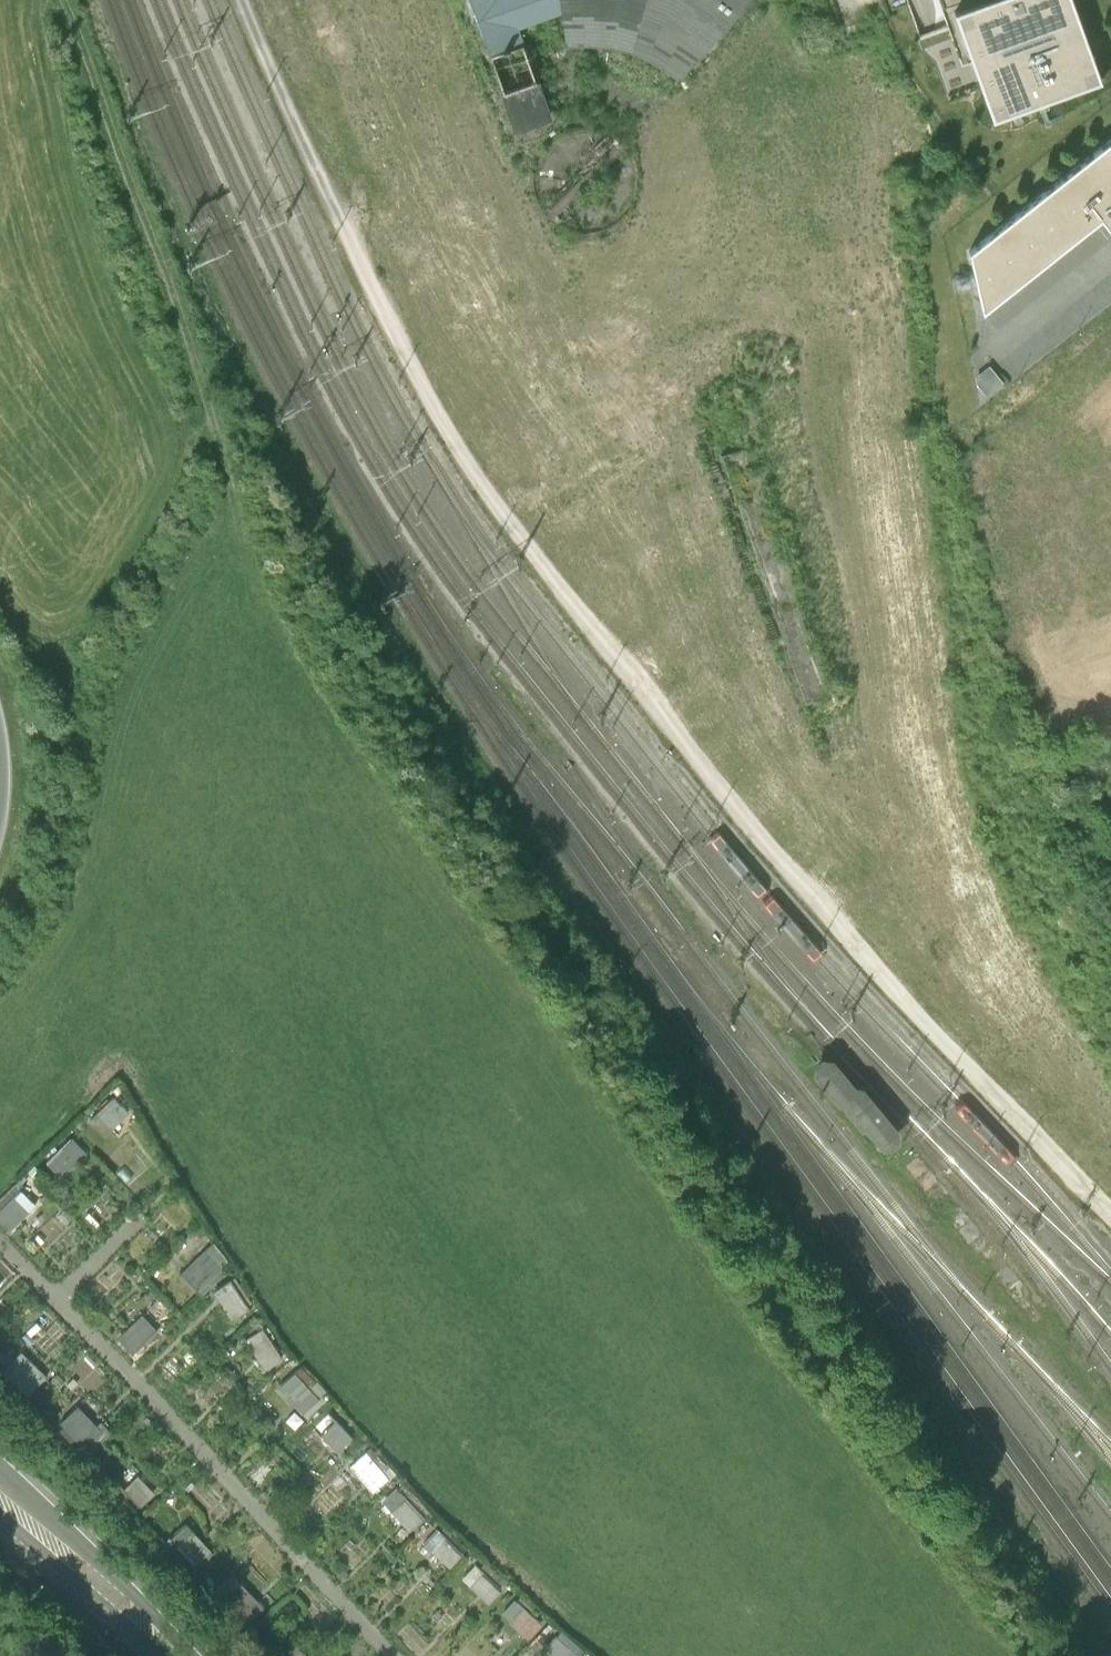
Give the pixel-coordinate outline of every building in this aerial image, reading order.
[(748,0),(470,0),(515,131),(552,118),(539,79),(536,80),(519,26),(562,12),(565,42),(593,41),(612,44),(632,50),(649,56),(681,77),(748,0)] [(957,13),(995,122),(1102,83),(1073,0),(994,0),(957,13)] [(971,252),(984,311),(1100,218),(1109,233),(1110,232),(1110,142),(971,252)] [(1110,904),(1110,883),(1103,886),(1110,904)] [(849,1109),(881,1151),(896,1140),(860,1094),(854,1098),(831,1068),(816,1079),(843,1114),(849,1109)] [(96,1117),(109,1134),(136,1113),(122,1096),(96,1117)] [(78,1136),(54,1163),(70,1177),(94,1150),(78,1136)] [(185,1268),(200,1289),(232,1266),(217,1245),(185,1268)] [(240,1279),(220,1287),(232,1318),(252,1310),(240,1279)] [(122,1336),(143,1358),(169,1335),(147,1312),(122,1336)] [(268,1326),(248,1338),(270,1373),(290,1360),(268,1326)] [(302,1407),(291,1418),(300,1428),(331,1398),(302,1368),(282,1387),(302,1407)] [(98,1450),(116,1433),(88,1403),(70,1421),(98,1450)] [(343,1451),(359,1434),(333,1410),(318,1427),(343,1451)] [(375,1447),(354,1465),(379,1493),(399,1475),(375,1447)] [(403,1484),(387,1500),(396,1510),(413,1495),(403,1484)] [(417,1531),(431,1516),(411,1498),(397,1513),(417,1531)] [(206,1564),(221,1550),(194,1521),(179,1535),(206,1564)] [(457,1568),(469,1554),(443,1530),(430,1543),(457,1568)] [(172,1542),(198,1567),(203,1562),(177,1537),(172,1542)] [(489,1573),(476,1587),(496,1604),(509,1590),(489,1573)] [(530,1607),(516,1623),(535,1640),(549,1624),(530,1607)] [(551,1652),(556,1655),(587,1655),(589,1653),(566,1635),(551,1652)]
